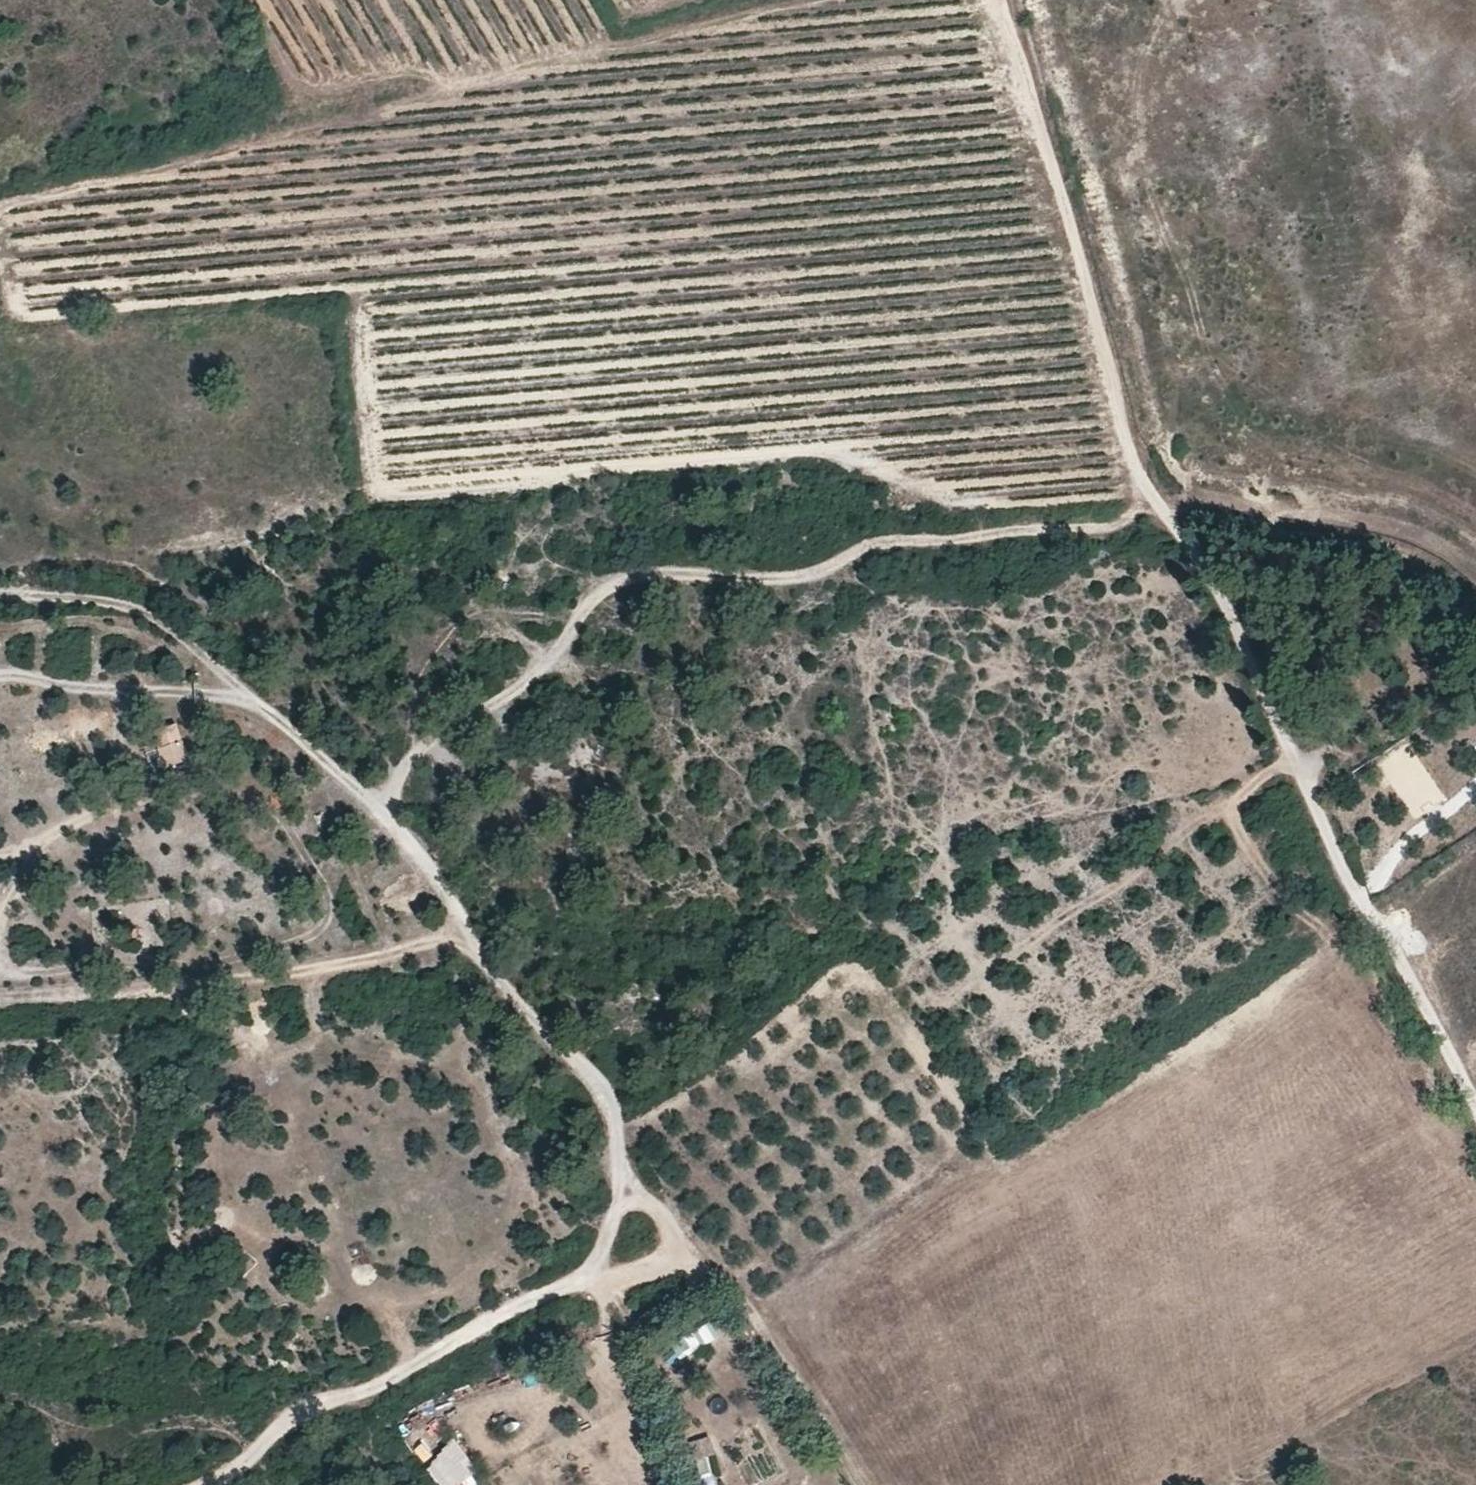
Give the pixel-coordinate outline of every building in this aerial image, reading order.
[(152,728),(163,766),(188,759),(177,721),(152,728)] [(687,1441),(699,1484),(719,1484),(706,1435),(687,1441)]
